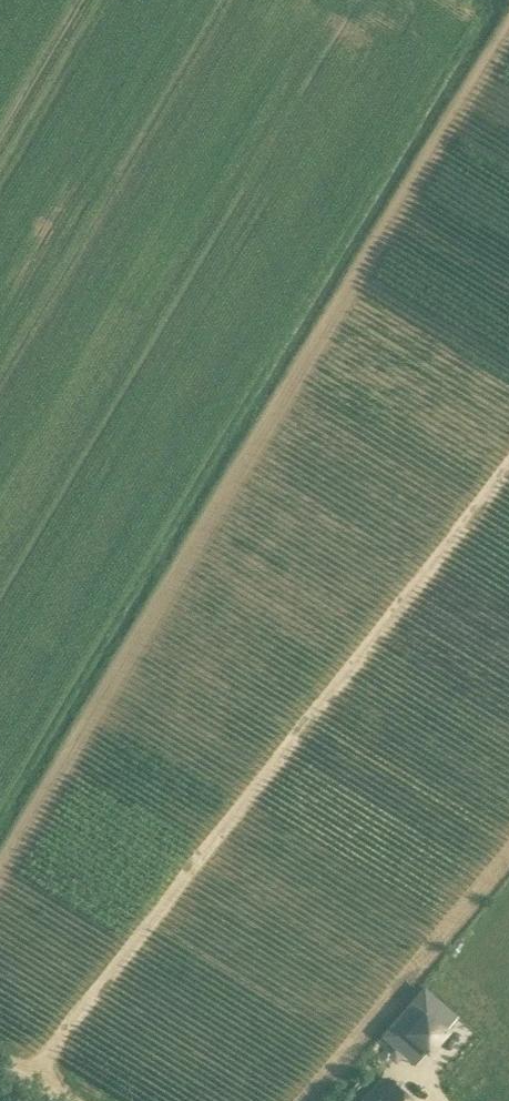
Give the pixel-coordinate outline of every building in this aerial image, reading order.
[(416,1028),(432,1043),(457,1014),(424,985),(382,1034),(398,1048),(416,1028)] [(449,1079),(467,1055),(440,1035),(422,1058),(449,1079)] [(387,1078),(366,1100),(412,1100),(387,1078)]
